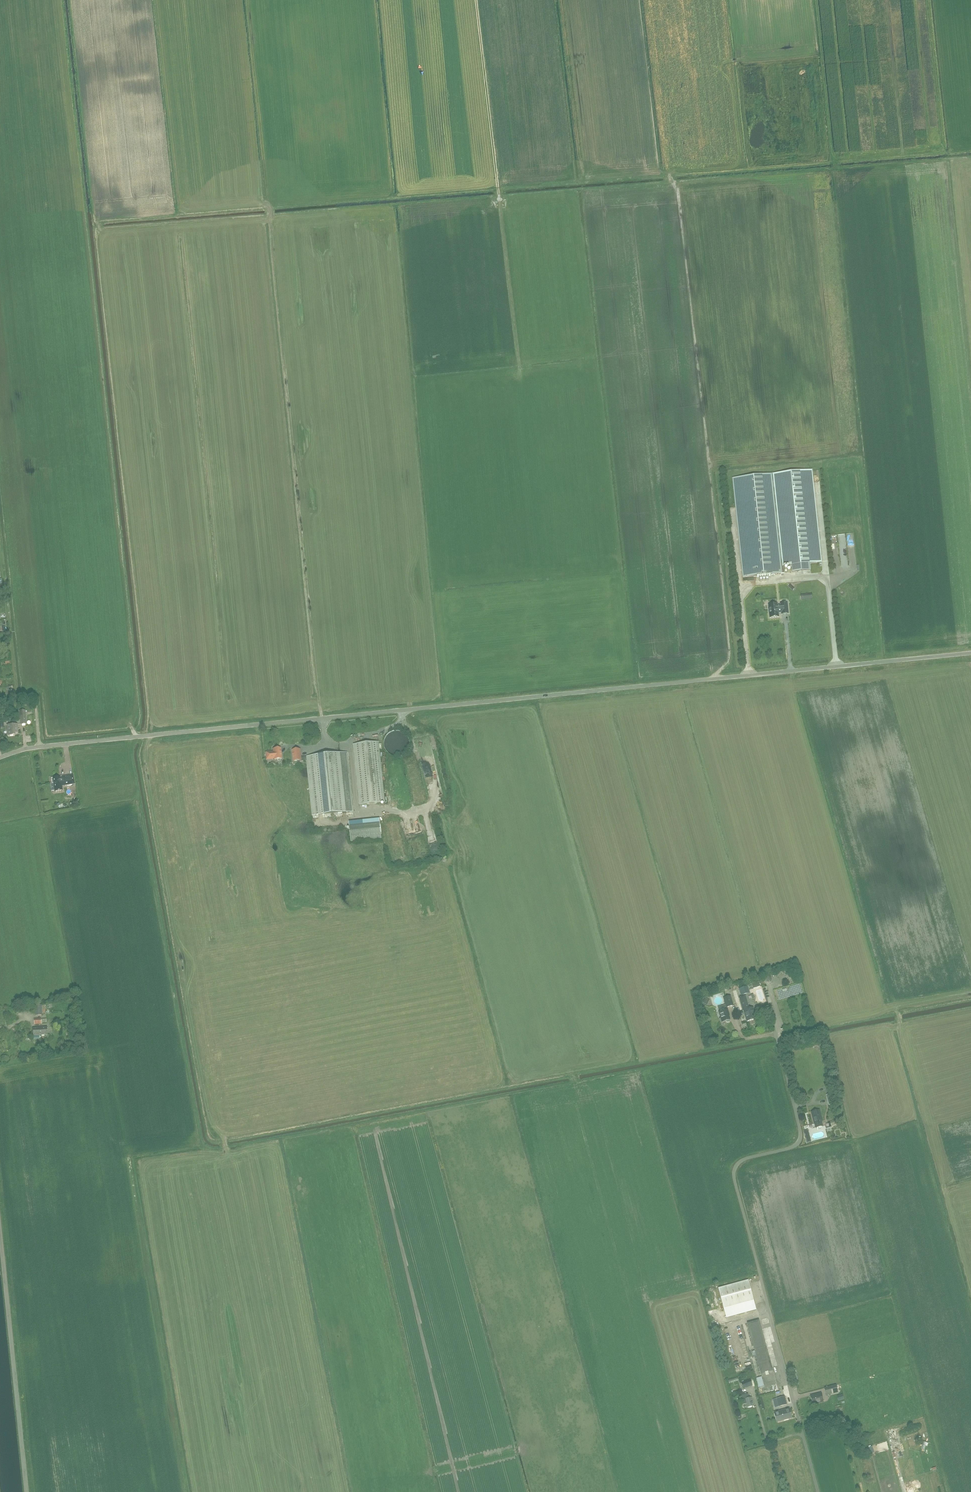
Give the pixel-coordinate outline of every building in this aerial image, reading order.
[(733,479),(743,578),(784,573),(784,566),(821,562),(812,470),(733,479)] [(788,614),(787,603),(780,604),(781,605),(778,606),(777,604),(768,605),(770,618),(779,617),(778,612),(781,612),(781,614),(788,614)] [(17,725),(7,726),(8,736),(15,735),(15,733),(18,733),(17,725)] [(384,803),(379,743),(354,745),(360,805),(384,803)] [(274,760),(281,759),(280,749),(273,749),(273,752),(266,753),(267,759),(274,759),(274,760)] [(307,757),(301,758),(300,750),(293,750),(294,761),(301,761),(307,761),(312,816),(352,812),(347,753),(307,757)] [(62,791),(61,785),(64,784),(64,785),(74,783),(73,775),(61,777),(51,779),(52,784),(53,783),(55,792),(62,791)] [(378,816),(348,819),(350,840),(381,836),(379,825),(360,827),(354,828),(354,823),(379,820),(378,816)] [(733,1006),(730,996),(724,998),(727,1008),(733,1006)] [(739,998),(741,1004),(743,1011),(744,1010),(747,1021),(756,1019),(753,1008),(749,1009),(746,996),(739,998)] [(722,1022),(726,1021),(726,1022),(727,1023),(728,1023),(729,1022),(730,1021),(730,1020),(728,1014),(729,1014),(727,1010),(719,1012),(721,1018),(722,1022)] [(33,1036),(47,1035),(47,1027),(33,1028),(33,1036)] [(829,1105),(835,1104),(832,1094),(826,1096),(829,1105)] [(822,1123),(824,1122),(821,1111),(812,1114),(815,1125),(817,1125),(818,1129),(824,1128),(822,1123)] [(720,1289),(725,1309),(755,1301),(749,1281),(720,1289)] [(762,1374),(774,1371),(760,1321),(748,1324),(762,1374)] [(743,1389),(752,1386),(750,1379),(741,1383),(743,1389)] [(824,1388),(825,1391),(826,1395),(838,1392),(836,1385),(824,1388)] [(810,1396),(811,1400),(813,1405),(823,1402),(821,1393),(810,1396)] [(744,1404),(746,1404),(747,1407),(754,1406),(752,1397),(749,1398),(748,1394),(742,1395),(744,1404)] [(785,1396),(776,1398),(779,1407),(787,1404),(785,1396)] [(777,1422),(792,1418),(789,1408),(774,1413),(777,1422)]
